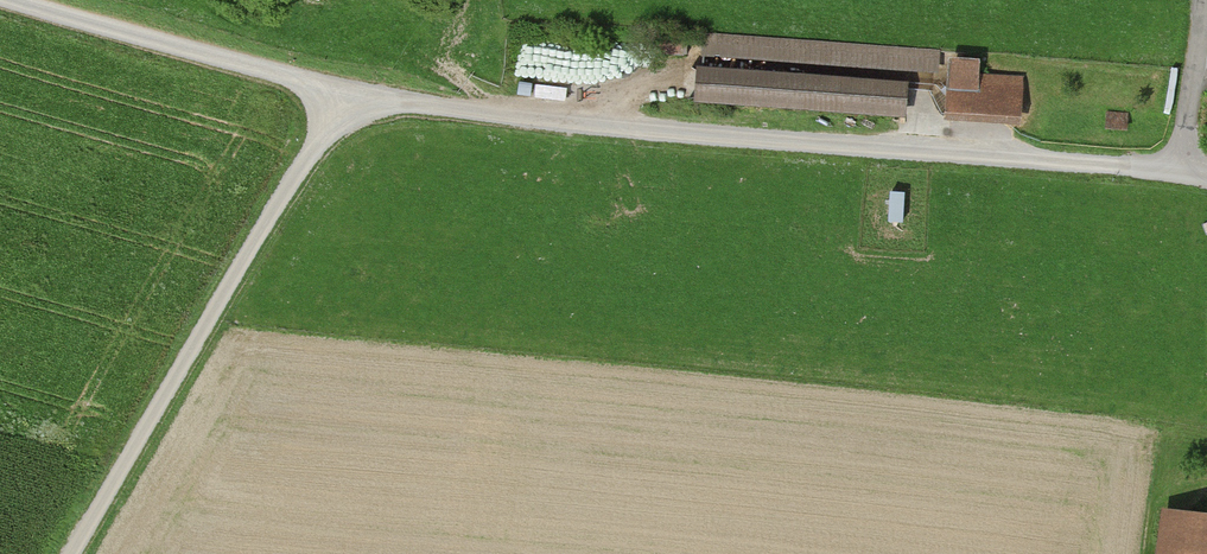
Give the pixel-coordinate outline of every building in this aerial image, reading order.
[(945,50),(710,34),(707,68),(696,67),(694,105),(907,120),(910,87),(942,89),(945,50)] [(981,63),(952,61),(948,123),(1027,128),(1030,78),(980,75),(981,63)] [(1136,116),(1105,115),(1104,137),(1135,138),(1136,116)] [(1159,521),(1156,553),(1206,553),(1206,525),(1159,521)]
